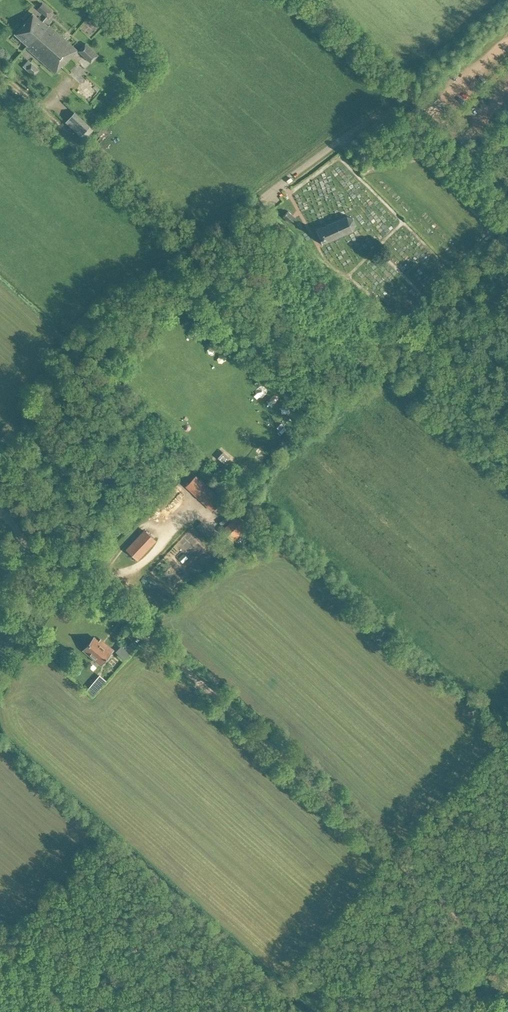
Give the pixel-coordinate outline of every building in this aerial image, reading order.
[(42,4),(37,9),(46,17),(51,12),(42,4)] [(61,66),(62,67),(77,50),(50,26),(48,28),(33,14),(14,34),(27,45),(26,47),(55,73),(61,66)] [(19,63),(30,73),(35,66),(25,57),(19,63)] [(86,139),(95,128),(75,111),(66,121),(86,139)] [(289,223),(294,217),(287,211),(282,217),(289,223)] [(322,244),(352,231),(355,224),(353,219),(346,217),(316,230),(322,244)] [(254,438),(248,431),(240,439),(246,445),(254,438)] [(211,510),(225,495),(200,471),(186,486),(211,510)] [(232,541),(248,525),(236,514),(221,530),(232,541)] [(211,539),(217,533),(203,519),(197,525),(211,539)] [(137,559),(155,541),(144,530),(126,549),(137,559)] [(118,652),(125,658),(139,643),(132,636),(118,652)] [(99,642),(93,637),(83,650),(100,664),(112,650),(100,640),(99,642)] [(100,673),(93,683),(99,688),(107,678),(100,673)]
